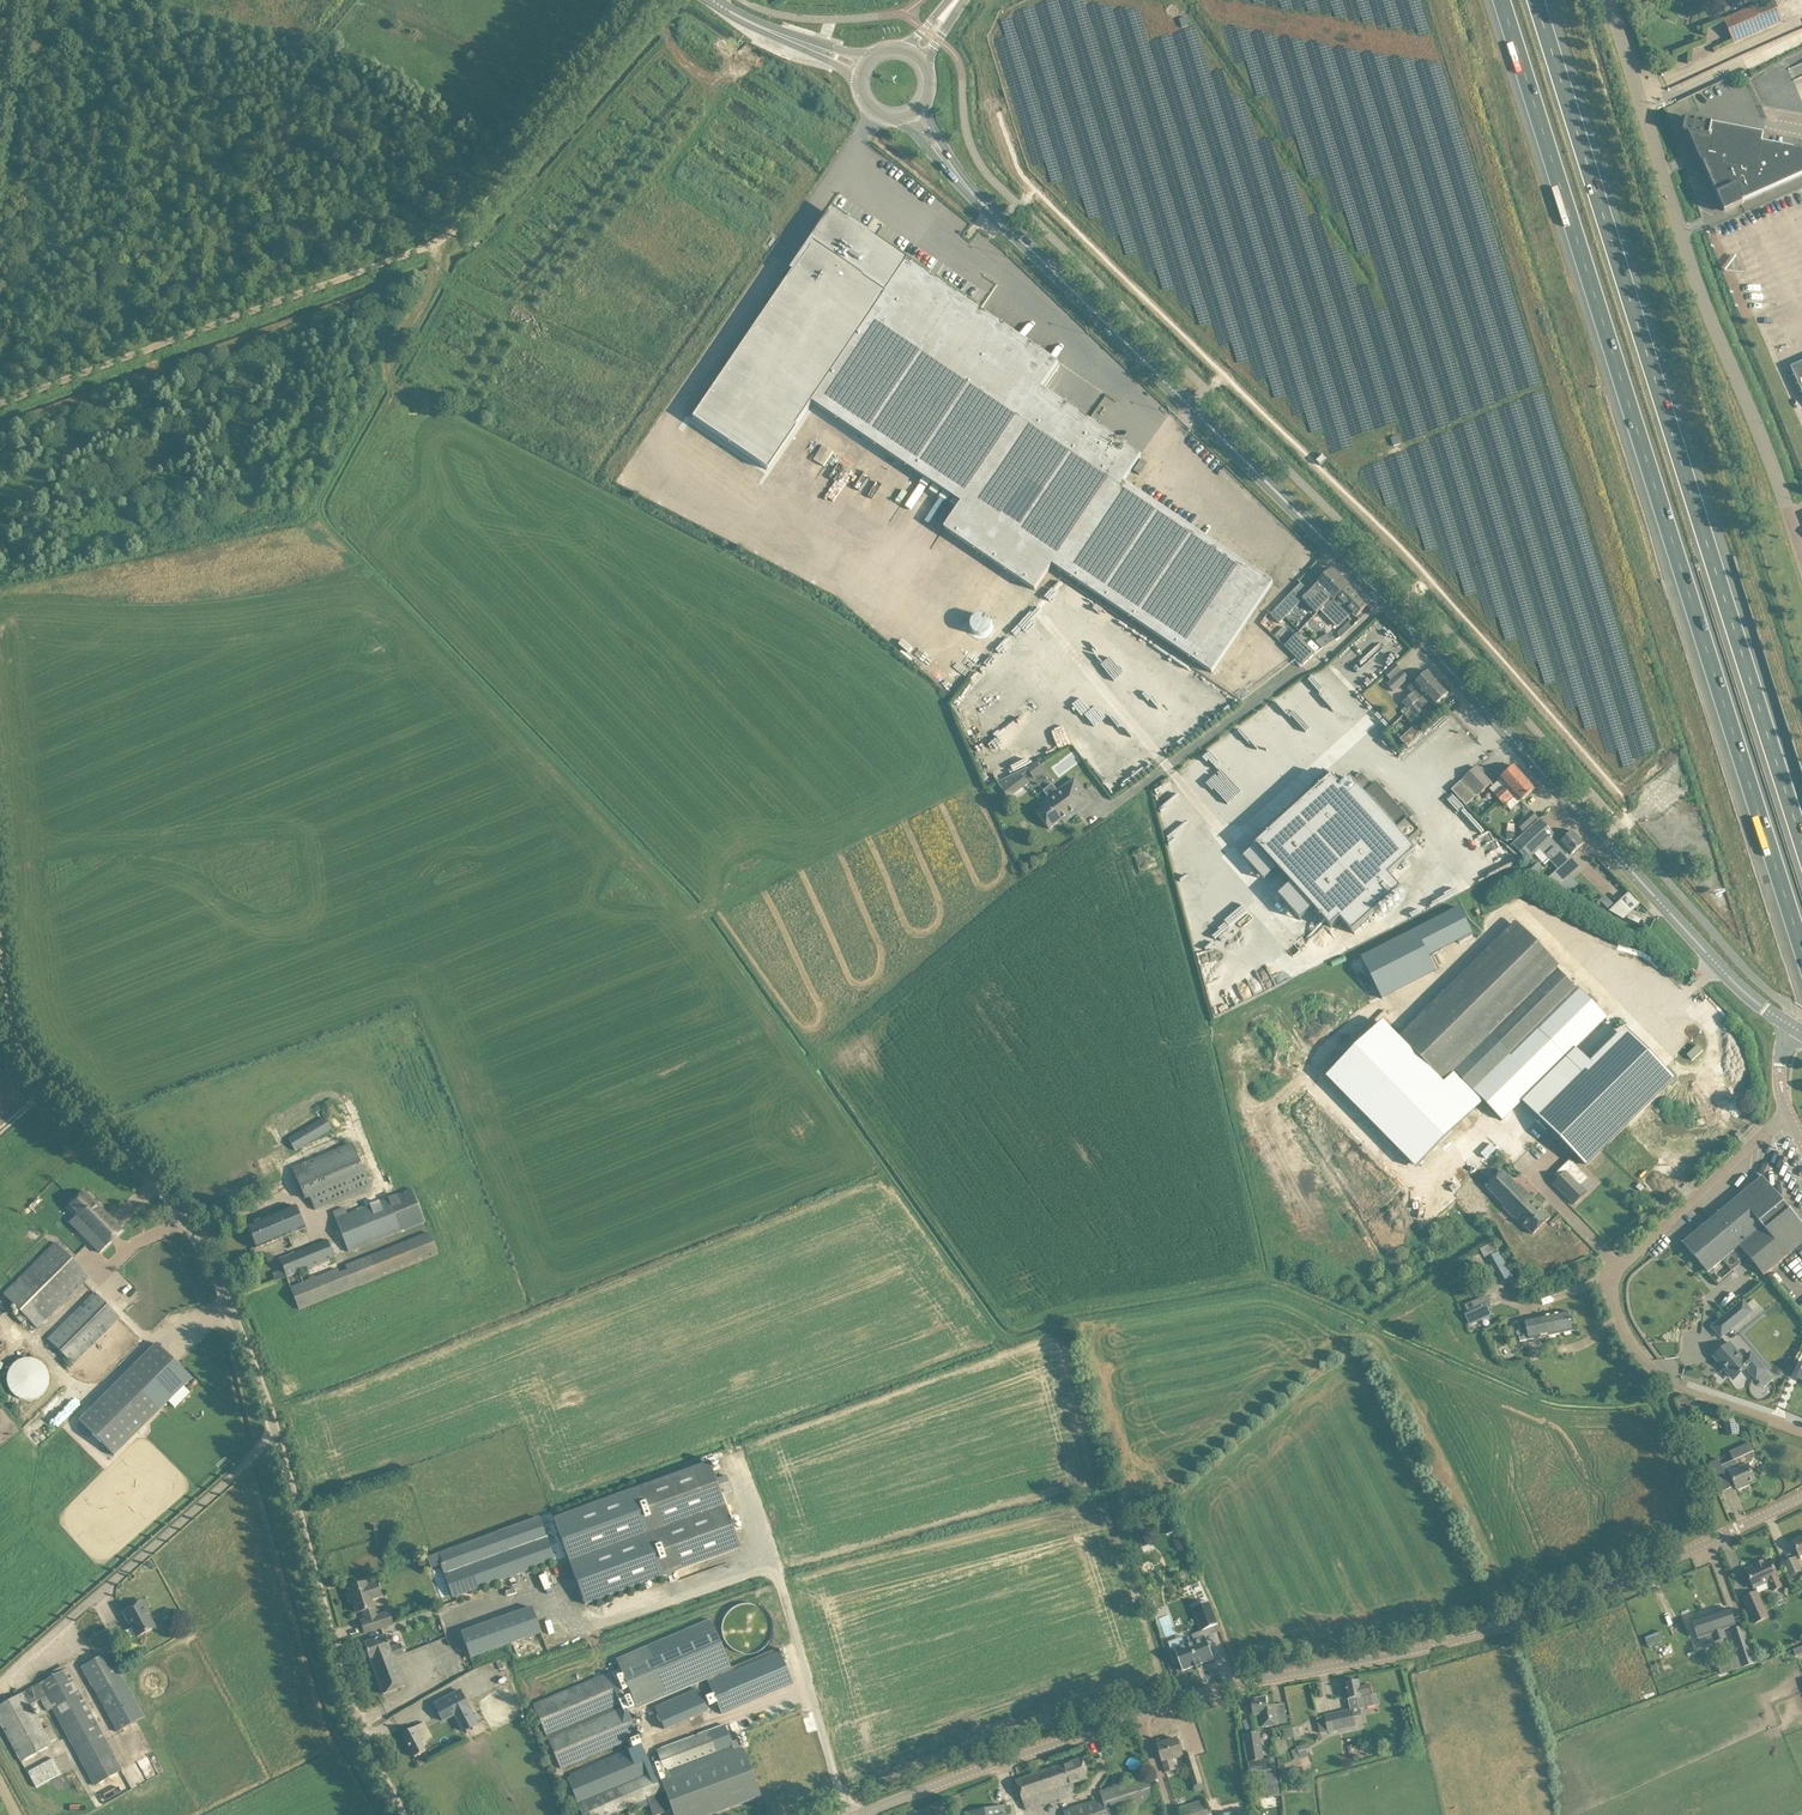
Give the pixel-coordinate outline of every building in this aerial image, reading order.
[(1724,20),(1734,43),(1784,22),(1774,0),(1768,0),(1724,20)] [(1695,121),(1686,119),(1683,133),(1689,134),(1702,163),(1704,164),(1703,164),(1724,211),(1725,213),(1742,204),(1742,203),(1801,176),(1801,151),(1762,143),(1764,134),(1741,130),(1695,121)] [(791,272),(692,418),(767,470),(813,402),(962,503),(945,529),(1036,590),(1053,565),(1202,666),(1212,673),(1220,661),(1233,669),(1249,645),(1237,636),(1273,583),(1124,481),(1141,455),(1042,388),(1059,363),(913,264),(908,261),(906,264),(888,252),(878,244),(878,245),(831,213),(807,248),(799,259),(799,260),(791,272)] [(1709,228),(1712,243),(1719,242),(1717,227),(1709,228)] [(1791,367),(1801,391),(1801,362),(1791,367)] [(1323,455),(1317,461),(1321,466),(1327,459),(1323,455)] [(1333,569),(1303,598),(1317,612),(1320,610),(1332,598),(1334,600),(1349,585),(1333,569)] [(1349,585),(1334,600),(1340,605),(1342,603),(1356,617),(1368,605),(1349,585)] [(1280,622),(1283,619),(1296,606),(1287,598),(1271,614),(1280,622)] [(1340,605),(1334,600),(1332,598),(1321,609),(1337,626),(1349,614),(1340,605)] [(986,613),(971,622),(980,636),(994,627),(986,613)] [(1341,637),(1352,627),(1349,623),(1340,632),(1339,635),(1341,637)] [(1316,642),(1304,629),(1300,633),(1312,646),(1316,642)] [(1323,649),(1336,639),(1330,631),(1317,641),(1323,649)] [(1315,654),(1315,652),(1297,634),(1292,639),(1284,646),(1290,652),(1297,659),(1301,662),(1303,665),(1315,654)] [(1385,673),(1392,680),(1387,684),(1394,691),(1409,678),(1396,663),(1385,673)] [(1409,709),(1439,682),(1428,671),(1420,679),(1414,684),(1413,683),(1407,688),(1412,693),(1403,702),(1406,706),(1401,711),(1404,714),(1410,709),(1409,709)] [(1404,714),(1404,715),(1411,722),(1423,711),(1421,709),(1430,701),(1435,706),(1449,693),(1439,682),(1409,709),(1410,709),(1404,714)] [(1211,746),(1206,755),(1211,758),(1215,755),(1218,756),(1232,758),(1234,760),(1249,761),(1250,755),(1236,753),(1242,743),(1246,749),(1253,744),(1263,746),(1262,761),(1282,763),(1295,754),(1306,756),(1307,748),(1312,745),(1302,730),(1294,726),(1291,722),(1288,721),(1280,717),(1283,712),(1279,710),(1283,704),(1278,698),(1211,746)] [(1414,726),(1400,739),(1407,746),(1421,733),(1414,726)] [(1050,760),(1058,774),(1082,759),(1074,746),(1050,760)] [(1495,795),(1499,800),(1525,777),(1514,765),(1500,778),(1500,779),(1490,788),(1495,794),(1495,795)] [(1466,806),(1491,783),(1477,767),(1464,778),(1465,779),(1462,782),(1461,781),(1452,790),(1466,806)] [(1376,782),(1374,784),(1363,772),(1353,781),(1350,778),(1341,786),(1332,777),(1257,845),(1331,927),(1341,918),(1354,933),(1402,889),(1389,875),(1416,851),(1408,842),(1420,831),(1409,818),(1412,815),(1402,804),(1399,807),(1376,782)] [(1525,777),(1499,800),(1504,805),(1505,804),(1514,796),(1520,802),(1526,797),(1535,789),(1525,777)] [(1043,807),(1037,811),(1048,827),(1050,831),(1064,821),(1061,818),(1074,809),(1078,814),(1093,803),(1075,779),(1058,792),(1053,784),(1044,791),(1048,798),(1051,801),(1043,807)] [(1531,811),(1517,825),(1523,832),(1538,818),(1531,811)] [(1531,828),(1514,844),(1512,846),(1525,861),(1528,859),(1539,849),(1551,862),(1555,858),(1554,858),(1558,855),(1556,853),(1558,851),(1554,848),(1560,842),(1554,835),(1540,820),(1531,828)] [(1170,851),(1179,860),(1202,839),(1193,830),(1170,851)] [(1514,840),(1515,831),(1506,831),(1506,840),(1514,840)] [(1571,855),(1584,843),(1573,831),(1560,842),(1554,848),(1558,851),(1556,853),(1558,855),(1554,858),(1555,858),(1563,867),(1564,865),(1573,857),(1571,855)] [(1141,871),(1157,866),(1152,850),(1136,855),(1141,871)] [(1704,868),(1698,855),(1687,860),(1693,873),(1704,868)] [(1624,921),(1642,902),(1630,891),(1612,909),(1624,921)] [(1601,899),(1610,909),(1615,904),(1606,894),(1601,899)] [(1460,908),(1362,958),(1382,999),(1383,998),(1382,996),(1435,969),(1436,971),(1429,956),(1473,934),(1460,908)] [(1539,1084),(1607,1017),(1578,987),(1577,988),(1557,969),(1560,966),(1516,921),(1399,1036),(1444,1082),(1455,1072),(1502,1120),(1535,1088),(1539,1084)] [(1382,1022),(1329,1074),(1419,1166),(1454,1131),(1449,1125),(1467,1109),(1382,1022)] [(1628,1030),(1538,1118),(1586,1166),(1675,1078),(1628,1030)] [(325,1117),(289,1139),(295,1150),(332,1128),(325,1117)] [(370,1187),(352,1143),(292,1168),(305,1199),(312,1196),(315,1210),(370,1187)] [(1566,1171),(1553,1184),(1574,1205),(1587,1191),(1581,1185),(1588,1178),(1570,1160),(1563,1168),(1566,1171)] [(1503,1170),(1486,1186),(1533,1234),(1550,1218),(1539,1207),(1540,1205),(1533,1198),(1531,1199),(1503,1170)] [(1683,1243),(1708,1272),(1717,1264),(1740,1246),(1764,1275),(1801,1244),(1801,1224),(1785,1203),(1762,1176),(1693,1235),(1683,1243)] [(349,1252),(402,1231),(425,1222),(412,1188),(396,1195),(397,1199),(390,1202),(388,1198),(336,1219),(349,1252)] [(84,1191),(67,1208),(75,1216),(86,1227),(80,1232),(100,1253),(123,1230),(84,1191)] [(257,1248),(268,1243),(305,1227),(296,1205),(247,1226),(257,1248)] [(299,1309),(311,1305),(415,1263),(438,1254),(430,1232),(303,1282),(299,1271),(335,1257),(328,1239),(279,1259),(299,1309)] [(56,1242),(4,1295),(21,1312),(16,1317),(23,1323),(28,1319),(37,1328),(89,1276),(56,1242)] [(1501,1256),(1493,1261),(1498,1271),(1507,1266),(1501,1256)] [(48,1339),(73,1364),(120,1317),(95,1292),(48,1339)] [(1514,1292),(1512,1298),(1519,1300),(1520,1294),(1514,1292)] [(1486,1296),(1465,1305),(1469,1314),(1467,1315),(1470,1324),(1490,1315),(1487,1309),(1486,1306),(1490,1304),(1486,1296)] [(1743,1302),(1714,1327),(1721,1336),(1751,1311),(1743,1302)] [(1519,1334),(1520,1341),(1529,1340),(1573,1330),(1569,1311),(1525,1320),(1516,1322),(1518,1332),(1517,1332),(1517,1335),(1519,1334)] [(115,1455),(192,1378),(156,1343),(79,1420),(115,1455)] [(1766,1370),(1758,1361),(1750,1352),(1742,1359),(1730,1344),(1725,1348),(1716,1356),(1727,1369),(1726,1370),(1731,1376),(1732,1375),(1734,1378),(1747,1367),(1755,1376),(1756,1375),(1764,1369),(1765,1371),(1766,1370)] [(30,1358),(24,1359),(18,1361),(13,1365),(9,1370),(7,1377),(8,1383),(10,1389),(14,1394),(19,1398),(25,1400),(32,1400),(38,1398),(43,1394),(47,1390),(49,1384),(49,1378),(48,1372),(45,1367),(41,1363),(36,1360),(30,1358)] [(1693,1409),(1687,1396),(1677,1400),(1682,1414),(1693,1409)] [(1736,1419),(1724,1420),(1726,1428),(1737,1427),(1736,1419)] [(1750,1442),(1730,1451),(1734,1460),(1735,1462),(1738,1469),(1730,1472),(1732,1477),(1737,1488),(1739,1487),(1740,1489),(1748,1486),(1747,1484),(1755,1480),(1748,1465),(1751,1463),(1753,1461),(1754,1458),(1754,1455),(1753,1452),(1754,1451),(1750,1443),(1750,1442)] [(1719,1459),(1710,1463),(1717,1478),(1726,1474),(1719,1459)] [(633,1489),(665,1575),(741,1547),(725,1504),(730,1502),(726,1493),(732,1491),(726,1475),(716,1478),(710,1461),(633,1489)] [(633,1489),(555,1517),(586,1604),(665,1575),(633,1489)] [(1167,1512),(1156,1516),(1158,1522),(1169,1518),(1167,1512)] [(539,1517),(439,1553),(443,1563),(444,1566),(455,1597),(555,1561),(539,1517)] [(1798,1552),(1800,1556),(1801,1555),(1801,1537),(1793,1541),(1798,1552)] [(346,1566),(350,1577),(383,1565),(375,1541),(364,1545),(369,1558),(346,1566)] [(429,1568),(425,1557),(417,1560),(421,1571),(429,1568)] [(1795,1557),(1784,1562),(1791,1576),(1801,1571),(1795,1557)] [(1746,1570),(1751,1581),(1754,1588),(1769,1581),(1773,1590),(1781,1587),(1777,1578),(1778,1577),(1770,1560),(1763,1563),(1762,1561),(1756,1564),(1757,1566),(1746,1570)] [(364,1632),(376,1629),(393,1623),(389,1612),(375,1617),(373,1608),(373,1607),(371,1599),(381,1596),(376,1581),(366,1584),(365,1582),(349,1587),(351,1592),(347,1593),(351,1604),(354,1603),(357,1612),(364,1610),(366,1620),(361,1621),(364,1632)] [(1757,1592),(1744,1598),(1755,1623),(1768,1617),(1757,1592)] [(143,1601),(123,1611),(129,1622),(137,1637),(156,1627),(146,1609),(147,1608),(143,1601)] [(1194,1607),(1203,1631),(1218,1625),(1209,1601),(1194,1607)] [(722,1623),(722,1627),(722,1630),(722,1634),(723,1637),(725,1640),(727,1643),(729,1646),(732,1649),(735,1650),(738,1652),(742,1653),(745,1654),(749,1654),(752,1653),(756,1652),(759,1651),(762,1649),(765,1647),(767,1644),(769,1641),(771,1638),(772,1634),(773,1631),(773,1627),(772,1624),(771,1620),(770,1617),(768,1614),(766,1611),(764,1609),(761,1607),(757,1605),(754,1604),(750,1603),(746,1603),(743,1603),(739,1604),(735,1606),(732,1608),(729,1610),(727,1613),(725,1616),(723,1620),(722,1623)] [(471,1657),(541,1632),(542,1632),(533,1607),(462,1632),(471,1657)] [(1730,1608),(1693,1620),(1698,1638),(1713,1633),(1715,1641),(1726,1638),(1723,1630),(1735,1626),(1730,1608)] [(616,1659),(620,1669),(637,1708),(669,1694),(707,1678),(722,1714),(793,1684),(778,1648),(731,1668),(711,1619),(648,1646),(616,1659)] [(1741,1668),(1758,1662),(1745,1625),(1728,1631),(1736,1653),(1737,1657),(1741,1668)] [(383,1694),(395,1690),(405,1685),(395,1657),(405,1654),(401,1643),(390,1647),(385,1635),(364,1643),(383,1694)] [(1214,1659),(1206,1637),(1175,1649),(1183,1671),(1196,1666),(1196,1667),(1197,1667),(1196,1665),(1201,1664),(1201,1665),(1202,1665),(1201,1663),(1214,1659)] [(124,1678),(115,1662),(109,1652),(96,1659),(81,1667),(97,1695),(103,1706),(117,1731),(144,1717),(124,1678)] [(1737,1657),(1719,1664),(1723,1675),(1741,1668),(1737,1657)] [(0,1705),(0,1722),(1,1723),(22,1761),(52,1745),(50,1742),(56,1739),(50,1726),(43,1730),(30,1705),(40,1699),(41,1699),(47,1711),(53,1708),(95,1785),(121,1770),(122,1770),(73,1679),(67,1669),(0,1705)] [(534,1705),(561,1770),(628,1741),(633,1751),(567,1778),(582,1814),(613,1814),(648,1800),(661,1794),(662,1794),(650,1765),(637,1736),(627,1712),(637,1708),(620,1669),(603,1676),(534,1705)] [(1369,1684),(1361,1686),(1360,1680),(1345,1683),(1348,1694),(1349,1699),(1357,1697),(1359,1703),(1360,1707),(1361,1709),(1366,1708),(1380,1705),(1378,1694),(1374,1694),(1371,1694),(1369,1684)] [(698,1688),(655,1708),(665,1730),(708,1711),(708,1710),(703,1699),(698,1688)] [(460,1689),(433,1703),(442,1722),(454,1716),(463,1733),(479,1724),(460,1689)] [(1278,1725),(1277,1717),(1275,1705),(1268,1706),(1266,1697),(1252,1699),(1254,1715),(1260,1715),(1262,1728),(1278,1725)] [(1323,1716),(1327,1734),(1355,1727),(1351,1709),(1323,1716)] [(648,1800),(653,1814),(660,1814),(672,1810),(674,1814),(709,1814),(714,1813),(761,1796),(744,1749),(740,1750),(737,1741),(732,1743),(725,1725),(657,1750),(661,1761),(654,1764),(650,1765),(662,1794),(661,1794),(648,1800)] [(414,1757),(425,1751),(426,1751),(421,1742),(424,1741),(416,1726),(402,1733),(414,1757)] [(1285,1739),(1301,1736),(1299,1727),(1284,1730),(1285,1739)] [(1260,1731),(1244,1734),(1249,1762),(1248,1763),(1250,1775),(1264,1773),(1268,1798),(1281,1796),(1275,1758),(1271,1759),(1264,1760),(1260,1731)] [(1158,1745),(1161,1756),(1163,1761),(1167,1772),(1175,1769),(1172,1758),(1183,1754),(1178,1739),(1158,1745)] [(1301,1760),(1312,1756),(1308,1743),(1296,1746),(1297,1749),(1292,1751),(1295,1760),(1300,1758),(1301,1760)] [(1194,1786),(1202,1784),(1193,1753),(1185,1756),(1194,1786)] [(1016,1780),(1020,1792),(1026,1810),(1076,1793),(1073,1783),(1090,1778),(1083,1757),(1016,1780)] [(53,1758),(28,1772),(36,1788),(62,1774),(53,1758)] [(1158,1785),(1154,1774),(1100,1792),(1103,1799),(1069,1810),(1065,1812),(1066,1814),(1114,1814),(1113,1813),(1162,1797),(1158,1785)] [(1178,1809),(1180,1814),(1212,1814),(1207,1800),(1178,1809)] [(968,1814),(1005,1814),(1003,1805),(967,1812),(968,1814)]
